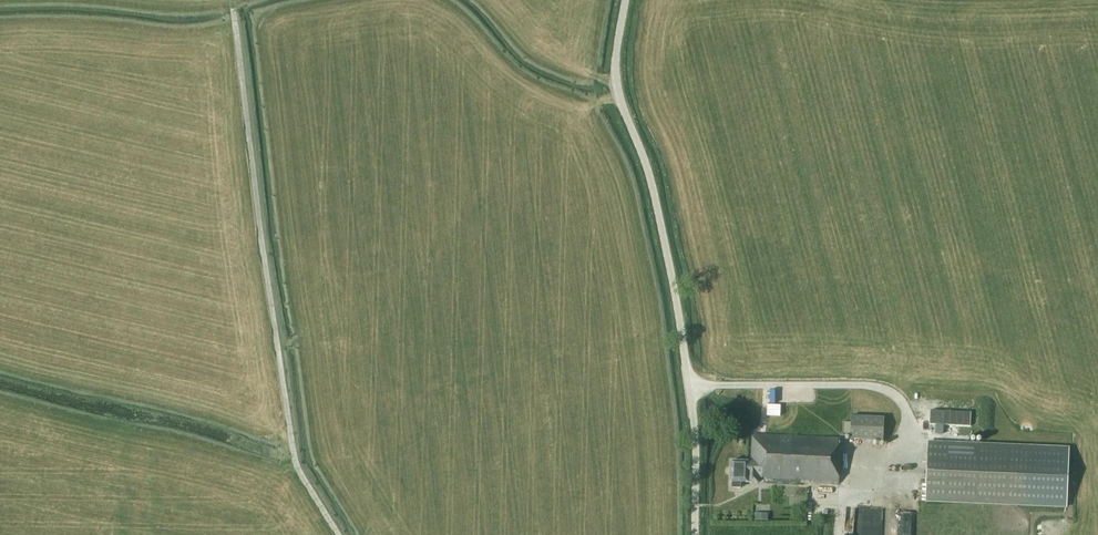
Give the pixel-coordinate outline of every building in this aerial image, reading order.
[(971,427),(971,412),(930,411),(930,425),(935,425),(935,434),(944,434),(944,425),(971,427)] [(851,439),(884,441),(885,418),(852,417),(851,423),(845,423),(845,434),(851,434),(851,439)] [(764,480),(839,484),(840,438),(752,434),(751,461),(731,461),(731,482),(732,482),(732,488),(740,488),(741,482),(758,483),(759,477),(764,478),(764,480)] [(1070,447),(928,441),(925,502),(1067,508),(1070,447)] [(899,527),(884,526),(883,534),(899,534),(899,527)]
